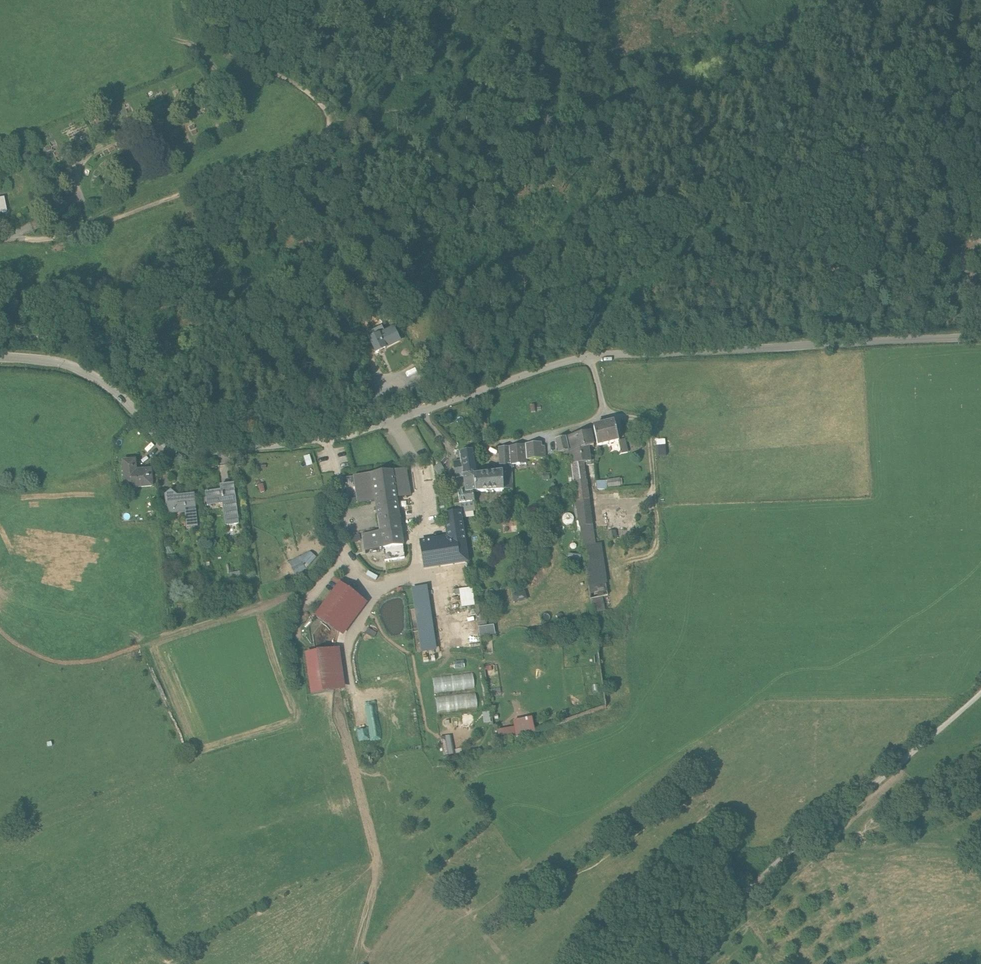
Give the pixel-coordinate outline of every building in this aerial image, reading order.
[(368,334),(371,340),(377,353),(385,349),(385,348),(400,342),(398,339),(399,339),(401,337),(400,334),(397,334),(396,334),(395,331),(386,335),(384,330),(383,327),(368,334)] [(613,424),(595,428),(599,447),(618,443),(617,441),(613,424)] [(590,431),(565,437),(569,451),(570,453),(588,447),(593,445),(590,431)] [(569,451),(565,437),(556,440),(559,454),(562,453),(569,451)] [(665,438),(654,439),(656,455),(666,455),(665,438)] [(624,439),(617,441),(618,443),(618,445),(621,455),(627,454),(624,439)] [(524,445),(510,447),(511,465),(526,464),(526,460),(544,458),(543,447),(541,447),(541,444),(524,445)] [(502,466),(502,474),(503,490),(512,490),(511,465),(510,447),(499,448),(500,466),(502,466)] [(590,462),(588,447),(570,453),(571,465),(583,463),(590,462)] [(463,476),(474,474),(477,474),(474,451),(460,453),(461,461),(453,463),(456,477),(463,476)] [(133,458),(120,459),(122,483),(134,482),(135,484),(150,483),(148,467),(133,469),(133,458)] [(583,463),(571,465),(580,526),(592,524),(583,463)] [(406,469),(392,471),(396,499),(410,497),(406,469)] [(392,471),(373,474),(376,501),(381,532),(383,549),(384,549),(403,546),(396,499),(392,471)] [(376,501),(373,474),(354,476),(358,503),(376,501)] [(473,492),(476,492),(474,477),(474,474),(463,476),(466,492),(473,491),(473,492)] [(474,477),(476,492),(503,491),(503,490),(502,474),(474,477)] [(619,478),(607,479),(608,487),(620,486),(619,478)] [(606,480),(596,481),(597,489),(607,489),(606,480)] [(219,488),(204,490),(206,504),(220,502),(223,523),(237,521),(231,482),(218,484),(219,488)] [(175,494),(169,489),(165,494),(166,509),(184,508),(185,524),(195,523),(193,493),(175,494)] [(473,491),(466,492),(458,493),(460,504),(474,502),(473,492),(473,491)] [(512,491),(505,491),(505,501),(513,501),(512,491)] [(474,502),(460,504),(462,512),(475,511),(474,502)] [(448,538),(420,542),(423,566),(438,564),(438,567),(468,563),(461,512),(445,514),(448,538)] [(592,524),(580,526),(583,545),(595,543),(592,524)] [(616,530),(607,531),(608,540),(617,539),(616,530)] [(383,549),(381,532),(363,535),(364,541),(365,551),(383,549)] [(595,543),(583,545),(590,598),(602,597),(608,596),(606,583),(607,583),(602,543),(595,543)] [(403,546),(384,549),(386,559),(405,557),(403,546)] [(310,552),(289,562),(295,576),(306,569),(316,558),(310,552)] [(340,584),(316,616),(338,633),(362,601),(340,584)] [(425,587),(413,589),(423,652),(434,651),(425,587)] [(472,588),(461,589),(462,602),(473,601),(472,588)] [(602,597),(590,598),(593,613),(594,613),(605,611),(602,597)] [(485,606),(476,606),(479,628),(489,627),(485,606)] [(489,627),(479,628),(481,637),(495,636),(494,627),(489,627)] [(334,650),(306,654),(312,694),(340,690),(334,650)] [(433,677),(435,693),(476,688),(474,672),(433,677)] [(437,696),(438,711),(478,709),(478,693),(437,696)] [(359,742),(382,738),(376,700),(353,704),(359,742)] [(514,728),(495,732),(497,745),(535,732),(532,719),(513,722),(514,728)] [(409,747),(422,745),(419,727),(406,729),(409,747)]
